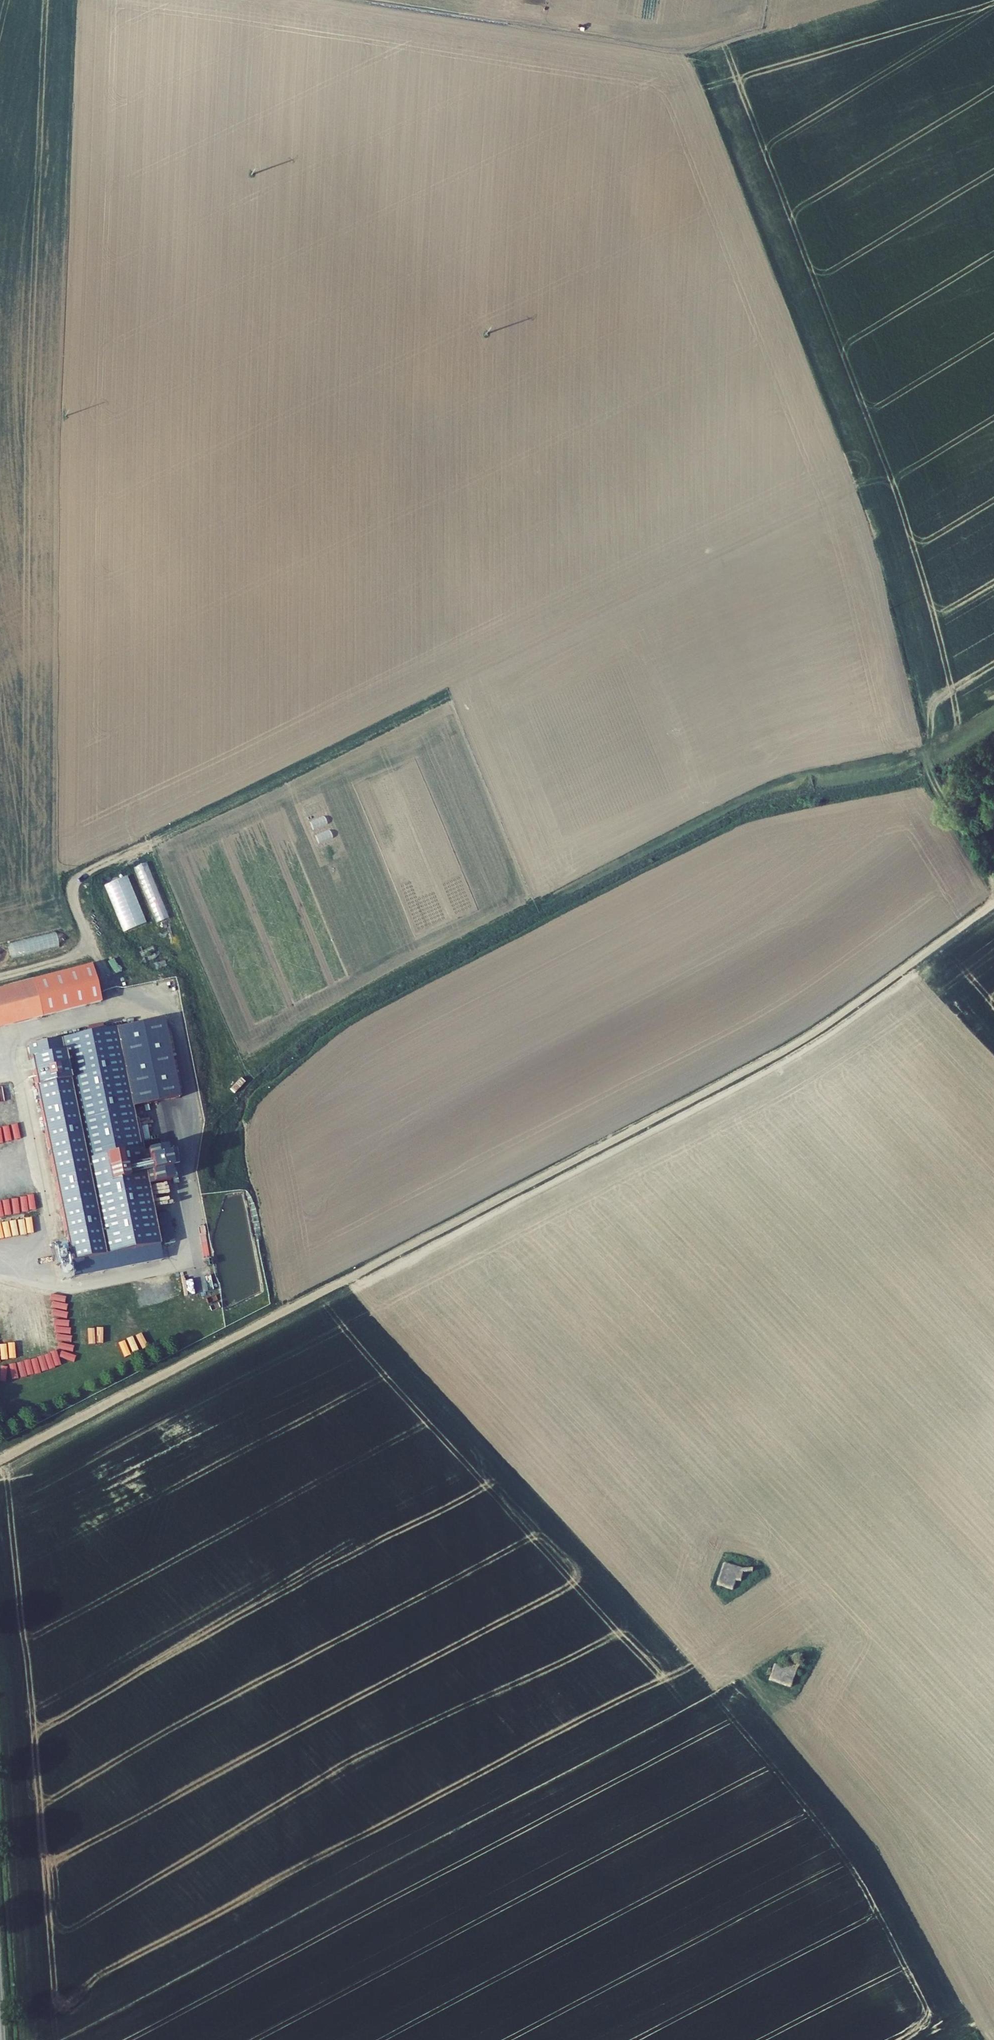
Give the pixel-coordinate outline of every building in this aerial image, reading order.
[(0,986),(0,1025),(99,999),(89,963),(0,986)] [(113,1026),(23,1045),(68,1257),(158,1238),(113,1026)] [(158,1238),(68,1257),(72,1276),(162,1258),(158,1238)] [(723,1565),(719,1588),(735,1591),(736,1582),(742,1583),(744,1569),(723,1565)] [(791,1686),(796,1669),(775,1662),(769,1679),(791,1686)]
